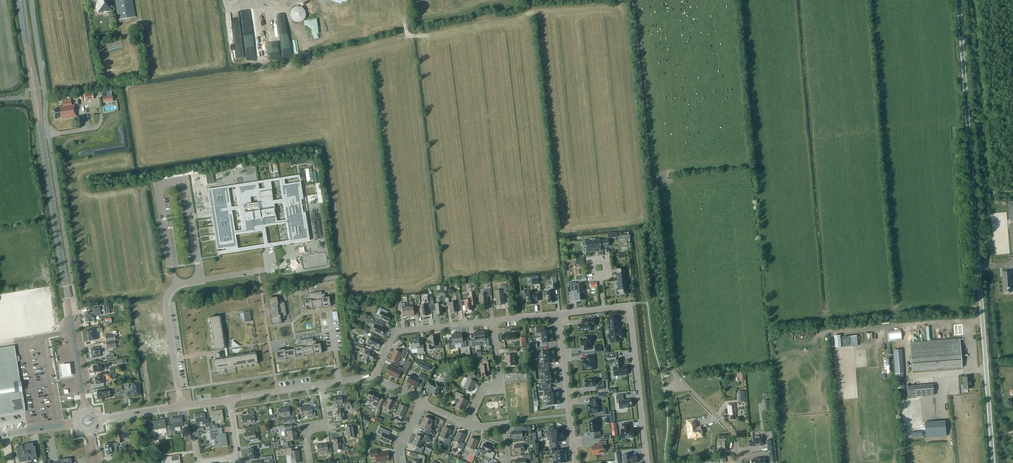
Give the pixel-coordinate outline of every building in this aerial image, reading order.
[(95,9),(97,9),(97,13),(114,10),(113,6),(115,6),(114,0),(94,0),(95,9)] [(119,19),(135,17),(133,0),(116,0),(119,19)] [(290,15),(290,16),(290,18),(291,19),(292,20),(293,21),(294,21),(295,22),(296,22),(297,22),(299,22),(300,22),(301,22),(302,21),(303,20),(304,19),(305,18),(305,17),(305,16),(306,14),(305,13),(305,12),(305,11),(304,10),(303,9),(302,8),(301,7),(300,7),(298,7),(297,7),(296,7),(295,7),(293,8),(292,8),(292,9),(291,10),(290,12),(290,13),(290,15)] [(244,57),(241,28),(232,29),(236,58),(244,57)] [(70,99),(62,100),(63,107),(56,108),(56,109),(54,110),(55,119),(61,118),(61,119),(77,116),(76,109),(75,109),(74,105),(72,105),(70,99)] [(218,255),(217,249),(225,248),(237,247),(232,214),(230,214),(229,211),(239,209),(242,234),(249,233),(249,232),(255,231),(254,226),(258,225),(258,228),(265,227),(265,226),(268,226),(268,225),(278,224),(275,204),(283,202),(289,242),(298,241),(309,239),(309,241),(310,240),(306,213),(303,213),(300,194),(302,194),(300,182),(299,182),(280,185),(282,197),(283,197),(284,199),(274,201),(272,190),(266,191),(265,188),(257,189),(256,183),(255,183),(255,184),(236,187),(236,186),(235,187),(238,206),(231,207),(228,189),(208,192),(208,189),(207,189),(218,255)] [(618,233),(618,237),(624,237),(625,241),(629,240),(628,232),(618,233)] [(590,241),(586,241),(587,252),(594,251),(594,252),(597,251),(597,250),(601,250),(601,247),(609,246),(608,240),(600,241),(600,240),(595,240),(595,239),(590,239),(590,241)] [(618,290),(628,289),(628,294),(629,294),(626,270),(625,270),(626,272),(616,273),(616,269),(618,292),(619,292),(618,290)] [(1011,272),(1002,273),(1002,275),(1002,277),(1003,292),(1004,292),(1012,291),(1012,288),(1011,272)] [(576,282),(570,283),(570,285),(571,292),(575,291),(576,301),(585,300),(583,285),(583,282),(576,283),(576,282)] [(504,294),(507,294),(506,285),(501,286),(501,291),(495,292),(497,305),(505,304),(504,294)] [(487,297),(490,296),(490,290),(483,291),(483,295),(480,295),(481,306),(488,306),(487,297)] [(554,291),(546,292),(547,299),(548,299),(548,303),(554,302),(554,298),(555,298),(554,291)] [(308,296),(305,297),(306,301),(302,301),(304,311),(312,310),(312,309),(321,307),(322,308),(330,307),(328,297),(325,298),(324,294),(322,294),(321,292),(307,294),(308,296)] [(470,300),(465,300),(465,305),(466,311),(473,310),(473,305),(476,305),(476,301),(476,300),(475,292),(469,293),(470,300)] [(526,294),(523,294),(524,299),(527,298),(527,305),(535,304),(535,301),(540,300),(539,293),(534,293),(534,292),(526,293),(526,294)] [(456,296),(457,302),(450,303),(451,313),(458,312),(457,305),(461,305),(460,295),(456,296)] [(431,305),(430,299),(430,296),(426,296),(426,300),(425,300),(424,306),(420,306),(422,316),(429,316),(428,308),(431,308),(431,305)] [(281,323),(280,319),(284,319),(284,316),(286,316),(284,302),(282,303),(281,300),(277,301),(277,297),(267,298),(268,307),(270,307),(271,316),(270,316),(271,325),(281,323)] [(445,297),(439,297),(440,304),(435,304),(436,315),(443,314),(443,307),(446,307),(445,297)] [(0,302),(0,341),(19,338),(17,324),(21,324),(20,320),(17,320),(14,300),(0,302)] [(409,316),(408,307),(405,307),(405,303),(399,304),(400,310),(403,310),(404,317),(409,316)] [(379,311),(380,312),(378,317),(377,317),(375,321),(384,324),(385,321),(387,322),(390,316),(387,314),(388,311),(381,308),(379,311)] [(84,314),(85,323),(94,321),(94,316),(100,315),(100,311),(84,314)] [(224,349),(219,316),(209,318),(214,350),(224,349)] [(617,316),(609,317),(611,342),(620,341),(620,338),(623,338),(622,329),(619,330),(617,316)] [(582,319),(583,324),(578,324),(579,331),(591,330),(590,325),(595,325),(594,318),(582,319)] [(382,329),(383,325),(375,322),(373,325),(374,325),(372,331),(381,335),(384,329),(382,329)] [(962,324),(954,325),(955,335),(960,335),(963,334),(962,324)] [(552,336),(552,329),(543,330),(543,327),(536,328),(537,334),(541,333),(541,337),(552,336)] [(102,331),(102,328),(87,330),(89,341),(95,340),(98,339),(97,332),(102,331)] [(501,334),(502,341),(517,339),(516,332),(520,331),(519,328),(511,328),(511,332),(504,333),(504,334),(501,334)] [(112,332),(112,335),(105,336),(106,342),(115,340),(114,337),(117,336),(116,331),(112,332)] [(480,342),(480,346),(486,345),(486,347),(489,346),(488,339),(485,339),(484,331),(479,332),(480,342)] [(477,342),(480,342),(479,332),(474,332),(475,340),(471,341),(472,347),(478,346),(477,342)] [(367,342),(368,343),(367,344),(366,346),(372,349),(373,346),(377,348),(379,342),(378,341),(379,338),(371,334),(367,342)] [(458,344),(457,334),(451,335),(452,343),(447,343),(447,350),(452,350),(451,349),(455,349),(455,345),(458,344)] [(462,334),(457,334),(458,344),(461,344),(461,348),(467,347),(466,341),(463,342),(462,334)] [(435,349),(441,349),(441,343),(437,343),(436,336),(430,337),(431,341),(426,342),(427,350),(432,350),(431,347),(435,346),(435,349)] [(584,350),(590,350),(590,345),(591,345),(590,337),(580,338),(581,346),(584,345),(584,350)] [(299,343),(297,343),(296,343),(297,347),(293,348),(294,349),(284,351),(284,349),(276,351),(277,361),(286,359),(285,358),(295,357),(295,358),(303,356),(303,355),(313,354),(313,355),(321,354),(320,344),(316,344),(315,340),(313,341),(312,338),(299,341),(299,343)] [(418,353),(424,353),(423,345),(420,345),(419,338),(410,339),(412,353),(418,353)] [(959,338),(909,343),(911,371),(962,367),(959,338)] [(116,347),(116,346),(115,341),(106,342),(107,349),(116,347)] [(8,414),(15,413),(25,411),(22,392),(20,392),(19,387),(18,383),(20,382),(19,376),(14,346),(0,348),(0,415),(8,414)] [(90,349),(92,358),(100,357),(99,348),(90,349)] [(372,355),(373,353),(365,349),(363,353),(364,354),(363,357),(364,357),(362,362),(367,364),(369,359),(372,361),(374,356),(372,355)] [(516,366),(515,359),(514,359),(513,355),(513,353),(517,353),(517,349),(509,350),(509,354),(509,356),(505,356),(506,361),(507,361),(508,367),(516,366)] [(393,353),(394,354),(391,360),(398,363),(401,357),(405,359),(408,352),(402,350),(401,353),(395,350),(393,353)] [(214,371),(257,364),(256,354),(213,360),(214,371)] [(587,361),(583,361),(583,371),(595,369),(594,356),(586,356),(587,361)] [(613,367),(614,376),(627,375),(626,366),(621,366),(621,364),(622,364),(621,360),(615,360),(615,367),(613,367)] [(93,366),(94,372),(98,372),(102,371),(102,370),(106,369),(106,367),(109,367),(108,363),(105,364),(105,362),(100,363),(101,365),(93,366)] [(492,371),(491,364),(491,362),(485,362),(486,366),(481,366),(482,377),(489,376),(489,371),(492,371)] [(71,376),(70,363),(66,364),(60,365),(62,377),(67,376),(71,376)] [(405,375),(407,371),(399,367),(398,369),(389,365),(386,373),(392,376),(391,376),(398,379),(401,373),(405,375)] [(547,368),(540,369),(540,373),(542,373),(542,375),(545,375),(546,379),(557,377),(556,371),(548,372),(547,368)] [(475,387),(476,383),(473,381),(474,380),(477,378),(473,372),(469,375),(467,378),(468,379),(463,388),(471,392),(474,386),(475,387)] [(112,379),(111,376),(111,373),(105,374),(106,377),(103,378),(103,377),(95,378),(96,384),(104,383),(103,381),(112,379)] [(422,385),(425,379),(419,376),(418,379),(411,375),(407,382),(413,385),(413,386),(417,388),(419,383),(422,385)] [(962,377),(963,389),(971,389),(971,377),(962,377)] [(595,383),(595,379),(584,380),(585,387),(595,386),(596,390),(604,389),(603,382),(595,383)] [(431,393),(437,396),(442,387),(435,384),(429,381),(426,387),(433,390),(431,393)] [(110,390),(97,392),(98,400),(104,399),(104,398),(111,397),(110,390)] [(548,396),(548,399),(559,398),(559,392),(551,393),(551,390),(543,390),(544,396),(548,396)] [(369,403),(370,400),(373,402),(372,404),(372,406),(377,408),(376,408),(379,410),(384,400),(381,399),(379,398),(380,395),(376,394),(376,395),(369,392),(366,398),(367,399),(366,401),(366,402),(368,403),(368,402),(369,403)] [(465,406),(468,401),(462,398),(464,396),(456,392),(453,397),(459,400),(456,407),(462,411),(465,405),(465,406)] [(631,403),(630,399),(623,400),(623,395),(616,396),(617,403),(619,403),(619,409),(631,407),(631,404),(631,403)] [(344,402),(342,403),(341,396),(331,398),(332,406),(337,405),(337,408),(345,407),(345,406),(350,406),(350,401),(344,402)] [(590,402),(587,402),(588,413),(599,412),(598,398),(590,399),(590,402)] [(384,408),(389,410),(387,415),(391,416),(394,410),(392,409),(395,402),(388,399),(384,408)] [(736,415),(735,404),(728,405),(729,414),(730,414),(731,420),(736,419),(735,415),(736,415)] [(402,418),(406,408),(400,405),(396,415),(399,416),(398,419),(396,418),(394,421),(400,423),(401,420),(402,417),(402,418)] [(307,415),(308,418),(316,417),(315,411),(312,411),(311,406),(301,407),(302,416),(307,415)] [(345,407),(337,408),(338,411),(336,411),(337,421),(345,420),(344,411),(346,411),(346,410),(345,407)] [(284,422),(289,421),(289,423),(295,422),(293,412),(289,412),(288,408),(278,410),(279,418),(283,417),(284,422)] [(211,412),(212,421),(223,420),(222,410),(211,412)] [(248,417),(241,418),(242,425),(253,423),(255,422),(255,420),(252,420),(252,416),(254,416),(254,412),(247,413),(248,417)] [(205,419),(204,413),(194,415),(196,426),(199,426),(199,423),(202,422),(203,425),(205,425),(205,427),(209,427),(208,419),(205,419)] [(169,429),(170,432),(170,435),(175,434),(175,431),(174,431),(174,428),(183,427),(182,417),(171,419),(172,425),(169,426),(170,429),(169,429)] [(425,417),(422,422),(431,426),(433,424),(436,425),(437,423),(434,421),(425,417)] [(170,436),(170,435),(170,432),(169,429),(169,426),(166,426),(165,420),(156,421),(155,421),(151,422),(152,430),(166,428),(167,436),(170,436)] [(702,433),(702,430),(701,430),(700,430),(700,428),(695,429),(694,420),(687,421),(689,437),(701,436),(700,434),(701,434),(702,433)] [(593,432),(594,436),(601,435),(600,431),(597,432),(596,421),(589,422),(590,433),(593,432)] [(945,421),(925,422),(926,438),(946,436),(945,421)] [(431,426),(422,422),(420,427),(425,429),(423,432),(426,433),(433,436),(435,433),(433,432),(434,430),(430,429),(431,426)] [(345,428),(347,438),(354,437),(353,428),(354,427),(354,423),(346,424),(347,427),(345,428)] [(621,430),(622,439),(628,438),(628,439),(632,439),(632,438),(635,437),(634,428),(630,429),(629,423),(622,424),(623,430),(621,430)] [(297,440),(296,430),(292,431),(291,429),(292,428),(291,425),(283,426),(284,428),(284,432),(287,432),(287,437),(288,441),(297,440)] [(383,442),(389,445),(392,438),(384,434),(386,430),(379,427),(376,433),(381,435),(379,441),(381,441),(380,442),(383,443),(383,442)] [(443,443),(448,445),(451,440),(448,438),(452,430),(445,427),(441,437),(445,439),(443,443)] [(517,442),(519,442),(524,441),(524,438),(526,437),(526,434),(525,433),(525,431),(531,430),(530,427),(523,427),(524,431),(522,431),(512,432),(512,439),(517,438),(517,442)] [(552,437),(563,435),(563,431),(562,431),(562,429),(554,430),(554,427),(548,427),(548,434),(551,433),(552,437)] [(211,440),(214,439),(215,448),(227,446),(226,434),(219,435),(218,428),(213,429),(210,429),(209,429),(211,440)] [(245,441),(249,440),(249,442),(258,441),(257,436),(255,437),(254,432),(257,432),(256,428),(250,429),(250,433),(244,434),(245,441)] [(457,448),(462,450),(464,445),(462,443),(465,435),(458,432),(454,441),(459,443),(457,448)] [(727,434),(720,435),(720,439),(722,439),(722,441),(722,449),(727,449),(727,447),(729,447),(728,441),(726,441),(726,439),(727,439),(727,434)] [(415,440),(423,444),(425,440),(429,443),(431,438),(424,435),(423,438),(417,435),(415,440)] [(563,435),(552,437),(552,440),(549,440),(550,446),(556,446),(556,442),(563,441),(563,440),(564,440),(563,435)] [(754,447),(763,446),(763,439),(762,439),(762,436),(753,437),(753,440),(749,440),(750,447),(754,446),(754,447)] [(470,454),(471,454),(468,461),(472,462),(475,456),(475,455),(477,450),(474,449),(478,441),(471,438),(466,447),(471,449),(470,454)] [(341,449),(341,451),(345,451),(344,443),(341,444),(340,439),(333,440),(334,450),(341,449)] [(423,444),(415,440),(412,445),(417,447),(415,451),(422,454),(424,448),(422,446),(423,444)] [(535,440),(533,440),(525,441),(525,444),(523,444),(514,445),(515,452),(524,451),(524,447),(527,447),(527,445),(533,445),(533,448),(536,448),(535,440)] [(774,440),(766,440),(768,451),(775,450),(774,440)] [(593,455),(604,453),(603,448),(607,448),(606,441),(598,442),(599,446),(592,447),(593,455)] [(33,458),(36,458),(35,450),(34,447),(33,447),(32,443),(24,445),(24,448),(22,448),(22,445),(19,446),(19,447),(16,448),(17,456),(17,459),(19,459),(20,462),(28,461),(27,458),(29,458),(30,460),(33,460),(33,458)] [(115,443),(104,445),(106,456),(112,455),(112,454),(117,453),(115,443)] [(327,451),(327,453),(331,452),(330,443),(327,444),(327,443),(316,445),(318,453),(327,451)] [(248,449),(250,459),(258,458),(256,449),(259,449),(259,444),(252,445),(253,448),(248,449)] [(490,459),(492,459),(495,453),(490,452),(492,447),(484,444),(481,450),(487,453),(486,457),(490,459)] [(556,457),(566,456),(565,450),(558,451),(558,447),(552,448),(552,454),(555,454),(556,457)] [(291,462),(296,462),(299,462),(298,457),(299,457),(298,451),(293,452),(293,448),(286,449),(287,456),(290,455),(291,462)] [(375,462),(380,462),(384,462),(383,461),(388,461),(387,452),(376,454),(376,450),(369,451),(370,457),(374,456),(375,462)] [(638,462),(637,455),(631,456),(631,454),(622,455),(623,462),(637,462),(638,462)] [(159,458),(162,458),(162,455),(154,456),(155,462),(156,462),(160,462),(159,458)] [(531,461),(530,455),(523,456),(523,459),(515,460),(516,462),(526,462),(526,461),(531,461)]
